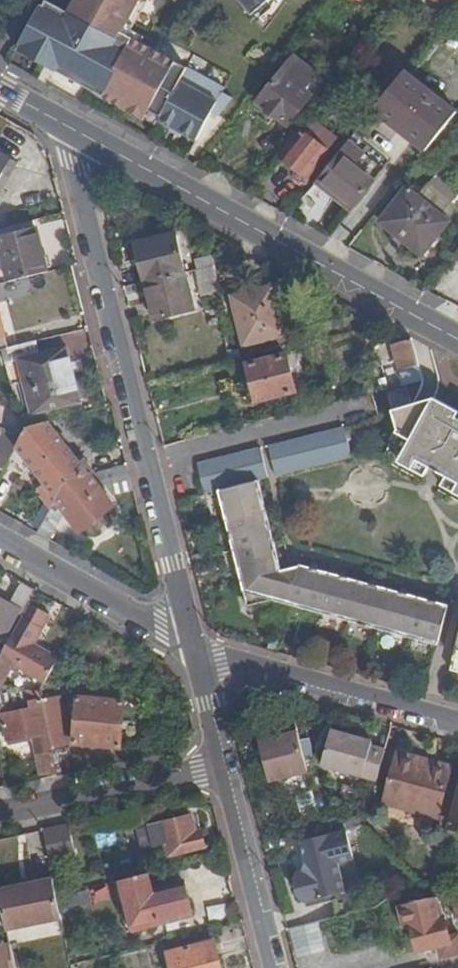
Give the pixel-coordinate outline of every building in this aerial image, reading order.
[(181,134),(196,142),(212,113),(219,117),(233,99),(222,94),(225,89),(123,33),(141,0),(75,0),(68,13),(47,1),(43,7),(41,6),(20,44),(22,46),(19,51),(58,73),(58,72),(104,97),(103,98),(145,121),(151,111),(160,116),(158,121),(172,128),(174,125),(179,127),(183,130),(181,134)] [(251,17),(272,0),(237,0),(251,17)] [(455,9),(457,5),(457,0),(434,0),(453,11),(455,9)] [(294,56),(259,103),(288,127),(325,80),(294,56)] [(457,112),(407,69),(371,112),(422,155),(457,112)] [(312,117),(281,157),(308,178),(338,137),(312,117)] [(8,157),(0,152),(0,172),(8,157)] [(374,181),(341,156),(322,181),(327,185),(354,207),(374,181)] [(13,159),(8,157),(0,172),(0,182),(13,159)] [(322,181),(318,185),(323,189),(327,185),(322,181)] [(429,182),(418,196),(442,216),(453,202),(429,182)] [(450,222),(442,216),(418,196),(407,188),(379,223),(422,257),(450,222)] [(41,247),(36,227),(0,236),(0,248),(9,282),(48,272),(41,247)] [(185,272),(176,234),(136,244),(140,258),(146,282),(185,272)] [(215,265),(213,255),(195,260),(198,269),(215,265)] [(146,282),(140,258),(135,259),(141,284),(146,282)] [(218,288),(215,265),(198,269),(195,270),(201,292),(218,288)] [(194,309),(185,272),(146,282),(155,319),(194,309)] [(286,335),(274,286),(251,292),(254,303),(236,308),(245,345),(286,335)] [(254,303),(251,292),(233,296),(229,297),(241,346),(245,345),(236,308),(254,303)] [(418,366),(412,340),(394,345),(402,371),(418,366)] [(68,388),(59,349),(39,354),(36,341),(8,348),(2,349),(5,363),(19,359),(25,383),(32,413),(81,401),(77,386),(68,388)] [(77,386),(68,347),(59,349),(68,388),(77,386)] [(296,391),(287,355),(247,365),(257,401),(296,391)] [(421,381),(418,366),(402,371),(404,378),(382,384),(384,390),(421,381)] [(434,398),(433,399),(412,405),(408,391),(390,396),(394,410),(392,411),(398,430),(390,445),(404,453),(430,467),(447,476),(457,483),(457,411),(434,398)] [(81,463),(49,422),(27,427),(68,479),(92,473),(96,472),(85,460),(81,463)] [(68,479),(27,427),(21,439),(9,460),(23,468),(27,460),(46,484),(49,488),(44,492),(41,495),(48,504),(51,508),(68,479)] [(276,476),(352,457),(345,427),(269,446),(276,476)] [(0,428),(0,468),(4,470),(9,460),(21,439),(0,428)] [(269,478),(261,448),(198,464),(205,494),(219,490),(259,480),(269,478)] [(430,467),(404,453),(399,463),(425,477),(430,467)] [(103,515),(116,505),(92,473),(68,479),(51,508),(40,528),(37,533),(50,539),(64,512),(80,533),(92,523),(103,515)] [(447,476),(441,486),(457,495),(457,483),(447,476)] [(134,489),(131,478),(114,482),(117,493),(134,489)] [(449,605),(300,565),(300,566),(282,571),(259,480),(219,490),(245,592),(438,645),(449,605)] [(44,492),(49,488),(46,484),(40,488),(44,492)] [(40,528),(51,508),(48,504),(36,526),(40,528)] [(109,523),(103,515),(92,523),(99,531),(109,523)] [(30,603),(37,591),(22,582),(10,604),(8,607),(18,613),(23,616),(30,603)] [(8,607),(10,604),(0,599),(0,636),(3,638),(18,613),(8,607)] [(34,645),(51,615),(30,603),(23,616),(0,657),(0,685),(1,685),(12,666),(20,671),(22,668),(47,681),(59,659),(34,645)] [(42,691),(27,689),(28,691),(31,708),(19,711),(17,703),(0,707),(0,709),(1,715),(6,740),(8,740),(32,735),(33,740),(41,779),(57,776),(53,750),(44,700),(42,691)] [(28,691),(4,694),(0,695),(0,707),(17,703),(19,711),(31,708),(28,691)] [(69,747),(59,697),(44,700),(53,750),(69,747)] [(122,747),(125,701),(78,697),(74,743),(122,747)] [(379,780),(386,751),(372,747),(373,742),(331,731),(322,765),(379,780)] [(309,771),(299,732),(260,742),(270,781),(309,771)] [(9,745),(33,740),(32,735),(8,740),(9,745)] [(75,772),(70,747),(69,747),(53,750),(57,776),(75,772)] [(438,817),(451,769),(399,754),(386,802),(438,817)] [(319,810),(314,793),(299,797),(303,814),(319,810)] [(206,847),(201,830),(196,831),(192,815),(151,826),(156,847),(167,844),(170,856),(206,847)] [(347,830),(356,828),(355,823),(343,826),(341,820),(324,825),(327,835),(347,830)] [(317,831),(315,823),(300,827),(302,835),(317,831)] [(75,851),(70,824),(44,829),(50,856),(75,851)] [(367,911),(347,830),(327,835),(325,835),(302,841),(307,863),(304,871),(299,872),(296,881),(300,896),(307,902),(333,895),(339,918),(367,911)] [(191,916),(182,881),(150,889),(146,873),(122,879),(134,929),(166,922),(168,929),(179,927),(177,919),(191,916)] [(36,882),(35,876),(18,880),(19,885),(36,882)] [(54,878),(36,882),(19,885),(0,889),(0,894),(2,906),(7,930),(62,919),(54,878)] [(134,929),(122,879),(115,881),(127,931),(134,929)] [(90,901),(87,891),(68,896),(70,906),(90,901)] [(451,943),(444,916),(442,917),(437,898),(399,907),(405,928),(411,926),(418,952),(451,943)] [(293,927),(297,956),(327,952),(323,923),(293,927)] [(214,941),(169,953),(172,967),(221,967),(214,941)] [(4,945),(4,942),(0,943),(0,967),(9,967),(4,945)] [(10,944),(4,945),(9,967),(15,967),(10,944)]
